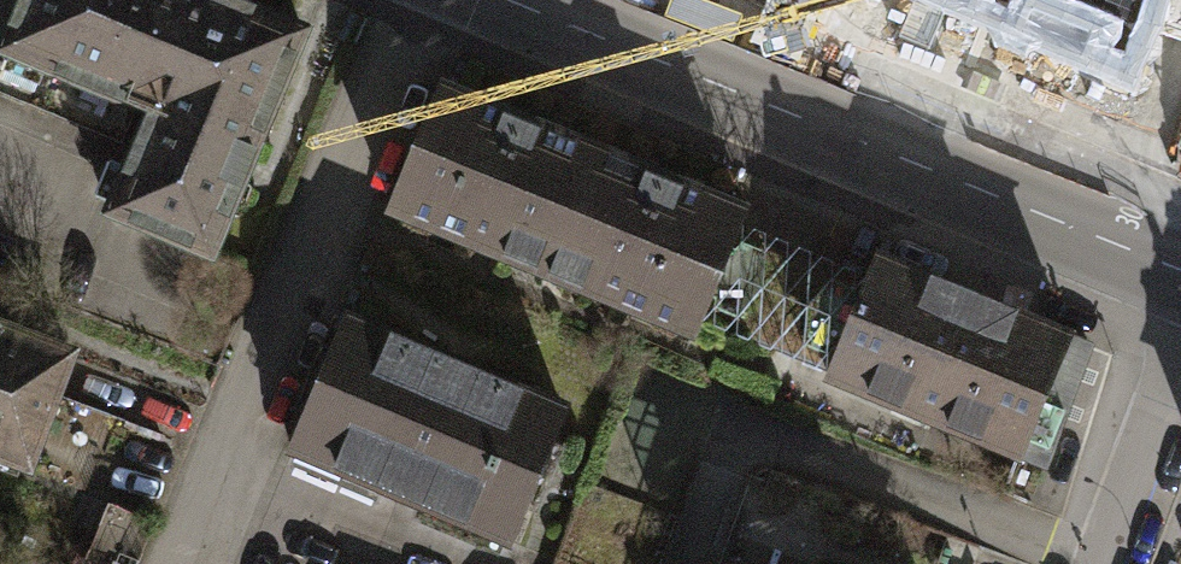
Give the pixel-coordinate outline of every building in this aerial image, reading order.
[(223,0),(29,0),(0,72),(144,130),(104,226),(230,277),(326,42),(223,0)] [(1126,73),(1155,0),(944,0),(1126,73)] [(380,195),(536,258),(590,125),(435,62),(380,195)] [(746,188),(590,125),(536,258),(692,321),(746,188)] [(1070,321),(872,241),(821,366),(1019,445),(1070,321)] [(584,384),(358,288),(295,435),(521,531),(584,384)] [(0,328),(0,468),(36,482),(82,359),(0,328)]
